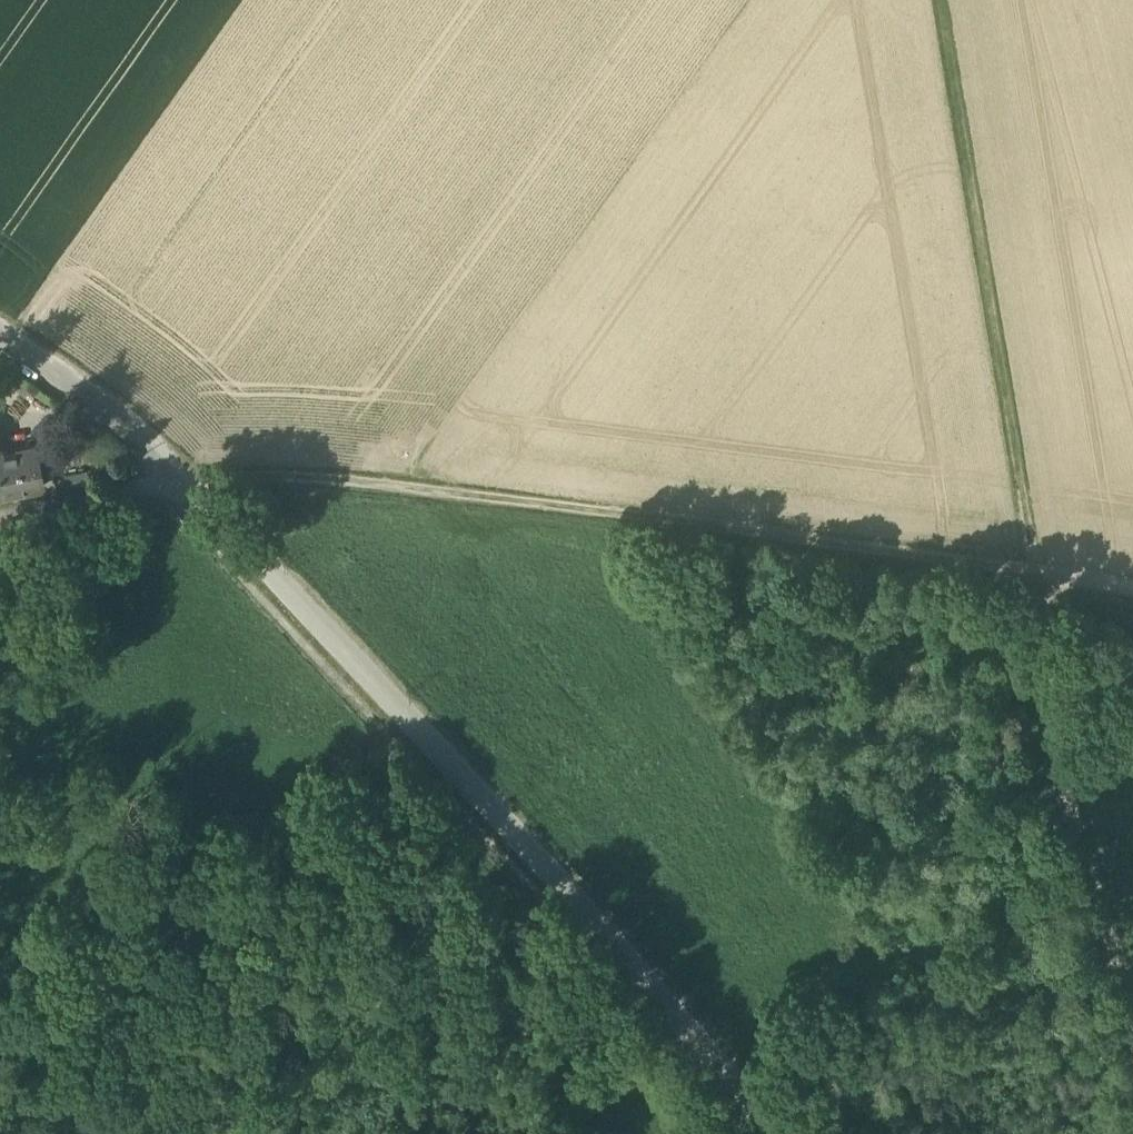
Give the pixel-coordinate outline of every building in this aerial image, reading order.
[(44,485),(36,447),(1,455),(0,451),(0,495),(44,485)]
